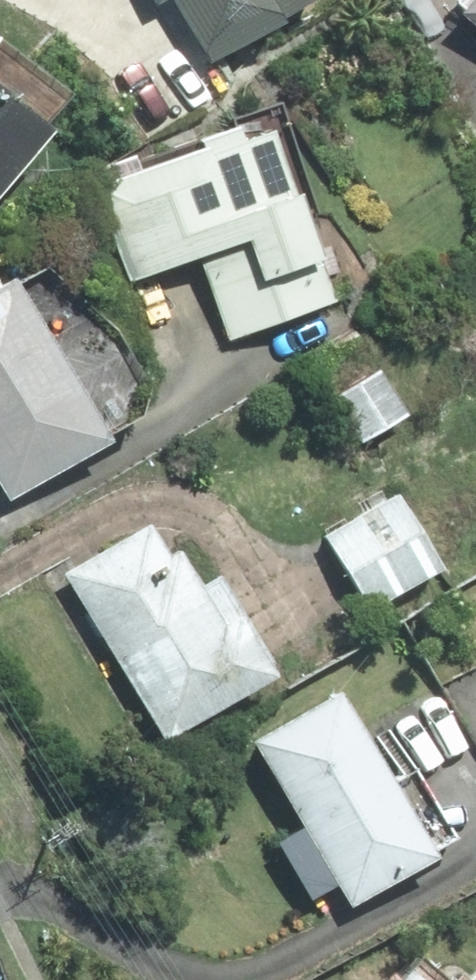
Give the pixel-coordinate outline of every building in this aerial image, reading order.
[(194,71),(310,4),(308,0),(153,0),(194,71)] [(437,3),(475,37),(475,0),(439,0),(437,3)] [(31,142),(25,138),(57,96),(0,52),(0,183),(31,142)] [(268,113),(91,189),(133,286),(195,260),(233,348),(326,308),(290,226),(312,217),(268,113)] [(98,450),(92,438),(141,411),(72,283),(13,315),(0,291),(0,503),(98,450)] [(372,375),(325,406),(352,448),(399,417),(372,375)] [(387,499),(316,541),(358,614),(430,572),(387,499)] [(148,530),(57,582),(151,748),(273,679),(215,575),(184,592),(148,530)] [(385,730),(356,747),(327,696),(242,745),(291,830),(272,841),(319,922),(337,911),(451,846),(410,774),(385,730)]
